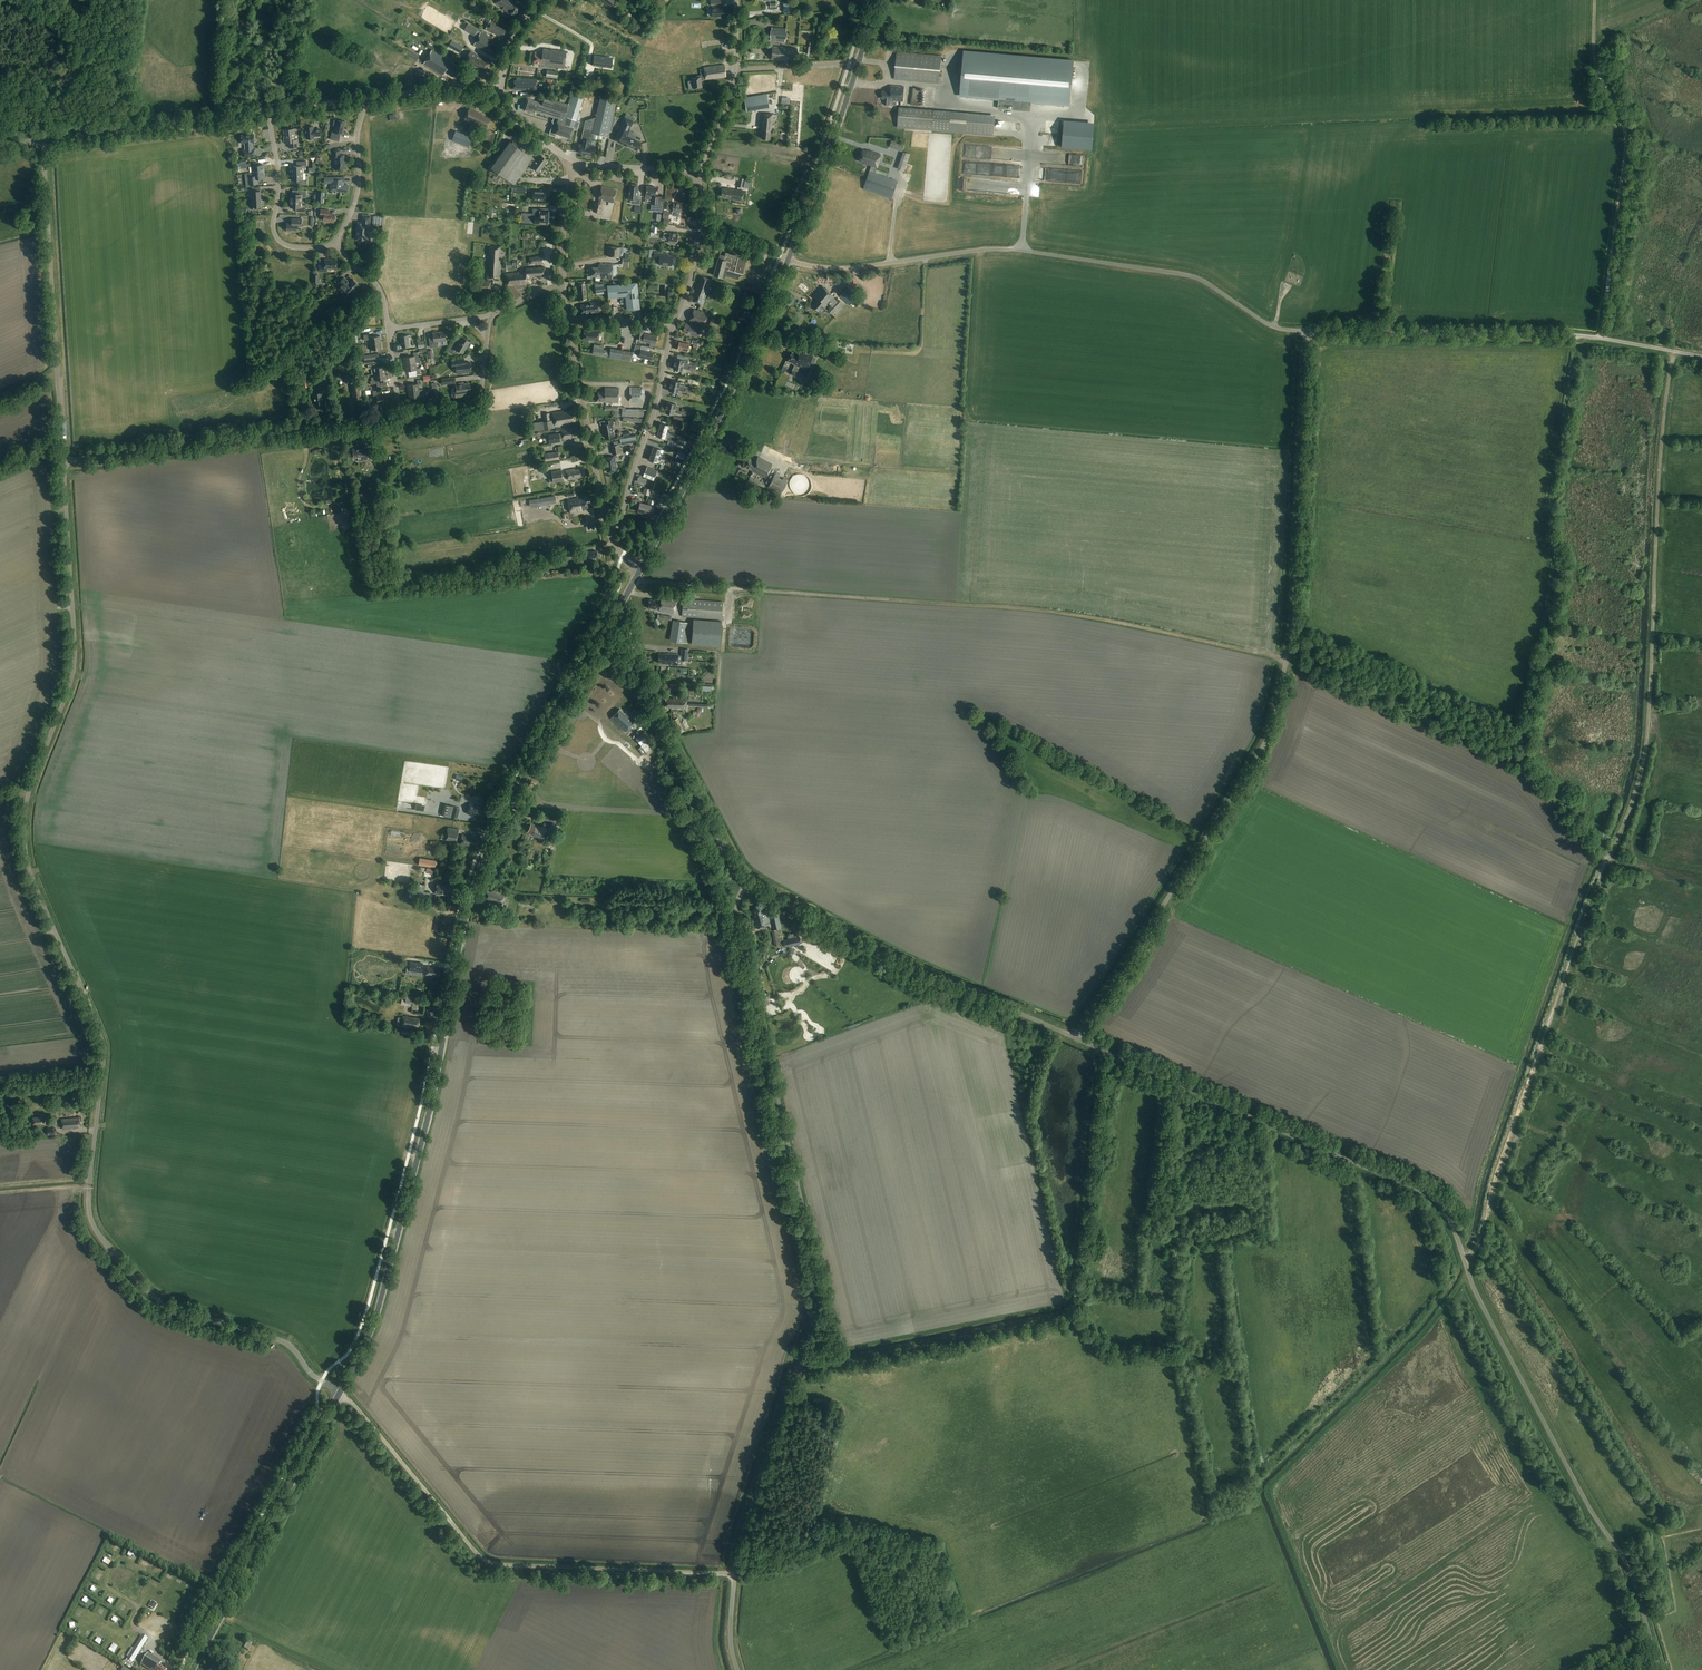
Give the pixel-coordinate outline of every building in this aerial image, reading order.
[(520,7),(513,3),(514,0),(498,0),(496,3),(504,8),(503,9),(515,16),(520,7)] [(792,12),(792,3),(783,3),(783,12),(792,12)] [(718,8),(713,8),(713,17),(722,17),(722,16),(725,16),(725,8),(718,8)] [(633,23),(635,21),(632,15),(629,13),(626,17),(633,23)] [(503,37),(507,29),(498,24),(499,24),(492,19),(487,30),(494,34),(495,34),(497,35),(498,34),(503,37)] [(785,42),(786,29),(772,27),(770,40),(785,42)] [(493,54),(498,46),(492,43),(495,39),(481,32),(474,45),(491,55),(492,53),(493,54)] [(464,47),(452,40),(449,45),(461,52),(464,47)] [(797,59),(797,48),(789,48),(789,47),(772,46),(771,59),(788,61),(788,59),(797,59)] [(564,69),(566,51),(543,48),(542,54),(535,53),(533,63),(541,64),(541,65),(564,69)] [(417,60),(420,56),(408,49),(406,53),(417,60)] [(455,77),(460,68),(452,63),(453,62),(433,49),(424,64),(444,76),(446,72),(455,77)] [(484,70),(489,62),(487,61),(488,59),(471,50),(464,63),(477,71),(479,67),(484,70)] [(1070,105),(1074,61),(965,51),(961,95),(999,99),(999,108),(1030,111),(1031,101),(1070,105)] [(709,53),(709,64),(723,64),(722,52),(709,53)] [(939,83),(941,56),(896,52),(894,79),(939,83)] [(603,67),(609,68),(610,59),(605,58),(605,57),(594,55),(592,65),(601,66),(601,65),(603,66),(603,67)] [(692,80),(688,81),(689,89),(702,87),(701,80),(726,77),(724,65),(704,68),(704,70),(700,70),(701,75),(696,76),(696,78),(692,78),(692,80)] [(558,79),(559,71),(547,70),(546,77),(558,79)] [(536,90),(537,79),(521,79),(521,78),(517,77),(517,80),(514,80),(514,88),(536,90)] [(903,101),(905,87),(890,86),(890,91),(882,91),(881,99),(885,100),(884,105),(889,105),(890,100),(903,101)] [(920,106),(921,88),(913,88),(911,105),(920,106)] [(576,120),(584,97),(572,93),(568,106),(544,98),(542,105),(528,100),(525,110),(535,113),(535,111),(557,118),(556,122),(558,122),(557,124),(553,122),(549,134),(555,136),(556,133),(560,135),(560,136),(561,136),(562,136),(562,135),(570,138),(573,128),(576,129),(577,128),(579,122),(576,120)] [(746,111),(769,107),(767,94),(744,97),(746,111)] [(581,138),(584,139),(584,138),(591,140),(593,134),(608,137),(617,101),(600,97),(594,123),(585,121),(581,138)] [(780,105),(779,131),(798,131),(799,106),(780,105)] [(994,136),(996,115),(900,107),(898,128),(994,136)] [(486,130),(491,119),(482,115),(482,114),(470,109),(464,121),(472,124),(469,132),(473,134),(477,126),(486,130)] [(771,130),(773,114),(762,113),(761,125),(762,125),(761,138),(769,139),(770,130),(771,130)] [(632,125),(634,121),(625,117),(614,140),(637,151),(641,142),(627,136),(630,129),(629,129),(631,125),(632,125)] [(343,135),(345,122),(335,120),(334,120),(333,125),(334,126),(336,127),(334,133),(332,132),(330,140),(339,142),(340,138),(338,138),(339,134),(343,135)] [(1045,123),(1045,135),(1059,135),(1059,123),(1045,123)] [(314,130),(313,127),(305,127),(306,131),(305,131),(305,132),(306,132),(306,139),(314,138),(314,137),(320,136),(320,129),(314,130)] [(295,140),(294,129),(283,130),(285,140),(284,140),(284,144),(288,143),(289,148),(299,147),(298,139),(295,140)] [(468,146),(472,137),(456,131),(453,140),(468,146)] [(253,150),(252,143),(254,143),(253,135),(241,135),(242,144),(245,144),(245,150),(243,150),(243,157),(255,157),(254,150),(253,150)] [(584,138),(584,139),(583,145),(580,144),(578,152),(593,156),(595,146),(591,146),(592,140),(591,140),(584,138)] [(903,151),(905,145),(892,140),(890,147),(903,151)] [(495,173),(496,172),(514,185),(520,177),(525,171),(528,173),(531,169),(527,167),(530,164),(533,166),(532,166),(540,172),(548,160),(541,154),(536,161),(533,159),(533,158),(521,149),(510,141),(491,168),(492,169),(491,170),(495,173)] [(870,150),(864,148),(860,158),(867,160),(866,162),(872,164),(873,160),(879,162),(882,152),(871,148),(870,150)] [(340,156),(340,151),(332,151),(332,158),(335,158),(335,169),(345,169),(345,163),(344,155),(340,156)] [(904,174),(910,158),(904,156),(898,172),(904,174)] [(291,174),(303,173),(303,166),(307,166),(307,162),(296,162),(297,166),(291,166),(291,174)] [(253,173),(264,172),(263,165),(257,166),(257,163),(248,163),(249,167),(252,167),(253,173)] [(891,199),(898,181),(869,171),(863,189),(891,199)] [(264,172),(253,173),(253,177),(249,177),(250,185),(264,183),(264,179),(265,179),(264,172)] [(303,173),(291,174),(291,181),(297,181),(297,185),(307,185),(307,180),(303,180),(303,173)] [(343,185),(343,183),(344,183),(344,178),(324,178),(325,183),(332,183),(332,185),(331,185),(330,190),(347,192),(348,186),(343,185)] [(744,187),(746,179),(739,178),(738,186),(744,187)] [(638,192),(639,185),(632,185),(631,191),(630,191),(629,200),(632,200),(632,204),(641,205),(641,201),(639,201),(640,192),(638,192)] [(614,202),(617,190),(603,186),(600,198),(599,203),(596,202),(594,210),(602,212),(604,204),(603,203),(604,200),(614,202)] [(663,212),(664,205),(664,198),(656,197),(657,188),(647,187),(646,196),(653,197),(651,211),(663,212)] [(745,191),(722,187),(721,197),(733,198),(732,200),(743,202),(745,191)] [(252,199),(264,199),(263,193),(260,193),(260,188),(252,188),(252,199)] [(290,201),(301,201),(302,198),(306,198),(306,191),(293,190),(293,194),(291,194),(290,201)] [(264,199),(252,199),(253,210),(261,210),(261,205),(264,205),(264,199)] [(301,205),(301,201),(290,201),(290,208),(296,208),(296,212),(305,212),(306,205),(301,205)] [(681,212),(682,204),(668,202),(667,210),(681,212)] [(548,224),(549,209),(533,208),(533,213),(522,213),(521,222),(548,224)] [(333,222),(334,221),(335,221),(336,217),(334,217),(335,215),(328,214),(328,211),(320,210),(319,216),(323,216),(323,221),(333,222)] [(369,228),(370,218),(370,215),(363,214),(363,217),(362,223),(359,223),(358,232),(357,232),(356,240),(359,240),(359,242),(360,243),(364,243),(365,242),(365,240),(369,241),(370,232),(368,232),(368,228),(369,228)] [(373,216),(373,225),(380,225),(381,217),(373,216)] [(292,224),(287,224),(287,232),(298,232),(298,227),(301,227),(302,219),(292,219),(292,224)] [(669,233),(664,232),(663,239),(668,240),(669,240),(668,242),(669,243),(674,244),(676,243),(676,241),(677,241),(678,234),(669,233)] [(498,260),(499,246),(488,246),(487,260),(485,277),(491,278),(491,276),(495,276),(495,278),(500,279),(501,262),(500,261),(500,260),(498,260)] [(620,257),(621,247),(608,246),(607,256),(620,257)] [(722,278),(725,278),(727,270),(733,272),(743,275),(743,274),(747,261),(746,261),(747,260),(739,257),(738,257),(738,256),(735,255),(734,255),(731,254),(726,252),(725,256),(720,255),(719,259),(718,259),(714,276),(722,278),(721,278),(722,278)] [(672,266),(672,263),(674,262),(674,260),(673,259),(673,258),(661,257),(662,253),(655,253),(654,258),(657,258),(657,261),(659,261),(659,264),(672,266)] [(336,269),(337,261),(329,260),(325,260),(325,266),(319,266),(319,272),(327,273),(327,269),(336,269)] [(613,280),(614,264),(601,263),(599,267),(593,267),(593,277),(596,277),(596,278),(601,278),(601,279),(613,280)] [(529,279),(529,276),(546,275),(545,267),(525,269),(525,270),(505,274),(506,284),(517,283),(517,284),(531,283),(531,279),(529,279)] [(703,305),(712,280),(702,276),(699,285),(697,284),(691,300),(703,305)] [(350,283),(344,278),(339,283),(341,286),(338,290),(344,295),(347,292),(351,295),(354,292),(353,292),(359,286),(353,280),(350,283)] [(490,290),(491,282),(477,281),(477,293),(489,293),(489,290),(490,290)] [(588,299),(586,281),(579,282),(580,294),(581,294),(581,300),(588,299)] [(604,283),(594,284),(595,292),(605,291),(604,283)] [(640,309),(638,294),(637,283),(607,286),(608,297),(625,295),(627,310),(640,309)] [(802,284),(798,288),(804,293),(808,289),(802,284)] [(836,300),(833,297),(833,296),(821,285),(812,296),(817,300),(812,306),(817,311),(823,306),(824,307),(827,303),(831,306),(829,308),(830,309),(828,311),(832,315),(834,313),(836,315),(845,305),(837,299),(836,300)] [(848,309),(855,305),(848,293),(841,297),(848,309)] [(590,314),(600,313),(599,303),(591,303),(591,304),(582,305),(583,314),(590,313),(590,314)] [(704,327),(708,315),(694,309),(689,321),(704,327)] [(751,313),(745,311),(743,316),(749,319),(751,313)] [(719,325),(721,319),(713,316),(710,322),(719,325)] [(697,337),(700,328),(686,323),(683,330),(687,331),(686,333),(697,337)] [(643,338),(644,329),(637,329),(636,339),(643,339),(643,341),(650,343),(655,344),(656,337),(644,334),(643,338)] [(600,341),(601,331),(586,330),(585,340),(600,341)] [(430,347),(437,346),(437,341),(446,340),(445,331),(433,333),(434,339),(429,340),(430,347)] [(370,344),(381,342),(380,336),(370,337),(369,334),(364,335),(365,340),(370,340),(370,344)] [(402,347),(410,346),(409,335),(401,336),(402,347)] [(470,341),(462,336),(459,341),(455,339),(448,351),(452,354),(455,349),(463,353),(470,341)] [(688,351),(689,344),(680,341),(678,349),(688,351)] [(831,354),(834,345),(827,343),(825,353),(831,354)] [(651,360),(653,353),(641,350),(641,347),(635,345),(634,354),(640,355),(639,357),(651,360)] [(607,350),(593,347),(592,353),(606,355),(607,350)] [(813,356),(800,350),(798,355),(792,352),(788,361),(795,365),(791,374),(801,379),(803,374),(796,371),(798,366),(806,370),(813,356)] [(632,364),(633,355),(611,351),(609,360),(632,364)] [(404,364),(416,363),(416,358),(418,357),(418,352),(414,352),(414,356),(404,358),(404,364)] [(465,363),(464,358),(451,360),(452,368),(456,367),(457,373),(471,371),(470,362),(465,363)] [(676,358),(674,363),(696,368),(696,366),(690,364),(684,363),(684,360),(676,358)] [(416,363),(404,364),(405,372),(416,370),(417,374),(420,373),(420,368),(417,368),(416,363)] [(682,370),(683,368),(685,368),(685,369),(695,371),(696,368),(674,363),(673,368),(682,370)] [(372,375),(375,374),(385,373),(385,366),(376,368),(375,364),(368,365),(369,369),(372,368),(372,371),(371,371),(372,375)] [(385,373),(375,374),(375,377),(371,377),(372,381),(370,381),(371,385),(378,384),(377,380),(386,379),(385,373)] [(408,392),(420,390),(419,385),(422,385),(421,380),(417,380),(418,384),(407,385),(408,392)] [(682,387),(686,388),(692,390),(692,388),(686,386),(682,385),(680,384),(680,382),(672,380),(671,385),(682,387)] [(471,391),(469,383),(462,384),(462,383),(455,384),(456,389),(454,389),(455,397),(467,395),(466,392),(471,391)] [(324,403),(323,397),(324,397),(323,394),(328,393),(326,384),(319,385),(320,392),(313,394),(313,399),(314,399),(315,405),(324,403)] [(353,400),(362,399),(360,384),(351,385),(353,400)] [(644,402),(644,394),(641,394),(641,387),(630,387),(630,402),(644,402)] [(619,403),(619,388),(605,388),(605,393),(599,392),(598,402),(602,402),(602,403),(619,403)] [(420,390),(408,392),(409,399),(414,399),(415,402),(424,401),(424,395),(421,396),(420,390)] [(380,395),(380,392),(373,393),(374,399),(377,399),(378,404),(389,402),(388,394),(380,395)] [(666,407),(678,410),(679,408),(676,407),(677,404),(667,402),(666,407)] [(544,422),(534,423),(534,430),(538,430),(555,427),(555,426),(569,424),(569,422),(575,422),(573,411),(564,412),(563,411),(553,413),(554,421),(551,421),(550,413),(543,413),(544,422)] [(605,438),(614,436),(612,425),(613,424),(612,420),(606,421),(606,424),(603,425),(605,438)] [(660,430),(667,432),(669,425),(662,423),(660,430)] [(578,437),(577,427),(561,429),(563,439),(570,438),(570,437),(573,436),(574,438),(578,437)] [(665,438),(667,432),(660,430),(658,436),(665,438)] [(613,455),(621,454),(619,445),(612,446),(613,455)] [(365,451),(364,447),(353,449),(354,458),(358,457),(359,461),(376,458),(374,450),(365,451)] [(653,447),(651,453),(665,458),(666,456),(661,454),(662,453),(659,452),(660,449),(653,447)] [(545,461),(559,459),(558,451),(544,454),(545,461)] [(676,458),(684,461),(686,455),(678,452),(676,458)] [(665,458),(651,453),(649,460),(656,462),(657,459),(660,460),(660,458),(665,460),(665,458)] [(607,472),(617,470),(615,457),(606,458),(607,472)] [(772,464),(757,457),(755,462),(748,459),(744,467),(752,472),(747,481),(758,486),(759,485),(761,486),(763,483),(760,481),(753,477),(755,473),(764,478),(772,464)] [(655,478),(658,471),(647,466),(644,473),(655,478)] [(568,480),(585,477),(584,468),(578,469),(578,470),(575,470),(575,469),(567,470),(568,480)] [(563,481),(561,469),(552,471),(552,470),(547,471),(548,476),(553,475),(553,478),(549,479),(550,484),(563,481)] [(782,479),(779,478),(780,476),(775,474),(768,488),(781,495),(781,494),(784,496),(790,485),(787,483),(788,481),(783,478),(782,479)] [(360,503),(373,502),(372,492),(359,494),(360,503)] [(556,503),(555,496),(537,499),(529,500),(530,507),(538,506),(556,503)] [(578,499),(578,498),(567,500),(570,513),(578,511),(578,510),(588,508),(586,499),(582,499),(581,498),(578,499)] [(644,513),(646,504),(640,503),(641,501),(635,499),(634,504),(639,506),(638,511),(644,513)] [(646,504),(644,513),(652,515),(654,506),(653,506),(654,501),(649,499),(647,505),(646,504)] [(568,558),(571,558),(570,557),(576,556),(575,550),(567,552),(568,558)] [(599,560),(597,551),(591,552),(591,551),(578,554),(581,565),(589,563),(588,562),(599,560)] [(541,559),(539,560),(537,561),(542,569),(546,567),(541,559)] [(673,614),(676,598),(661,596),(660,601),(649,599),(648,607),(658,609),(658,611),(673,614)] [(802,598),(803,609),(811,609),(811,598),(802,598)] [(721,619),(722,602),(683,599),(681,616),(721,619)] [(688,643),(691,623),(673,620),(670,640),(688,643)] [(693,620),(691,642),(719,645),(721,622),(693,620)] [(732,634),(731,646),(751,647),(751,636),(732,634)] [(688,661),(689,650),(682,649),(681,660),(688,661)] [(677,665),(678,654),(668,653),(668,654),(658,653),(657,662),(664,663),(664,664),(677,665)] [(687,710),(687,697),(676,697),(676,698),(666,698),(665,707),(671,707),(671,709),(687,710)] [(625,732),(632,724),(635,721),(626,712),(625,714),(620,709),(611,719),(625,732)] [(678,733),(684,731),(678,718),(673,720),(678,733)] [(642,747),(639,749),(643,755),(651,749),(650,748),(654,745),(645,732),(636,738),(642,747)] [(483,819),(486,811),(480,808),(481,808),(470,803),(466,813),(474,816),(474,815),(483,819)] [(442,815),(450,817),(453,806),(444,804),(442,815)] [(454,806),(452,813),(451,817),(458,819),(461,808),(454,806)] [(543,839),(547,828),(531,822),(527,833),(531,834),(532,833),(535,835),(535,836),(543,839)] [(457,843),(459,829),(448,827),(447,834),(444,834),(443,840),(446,840),(445,841),(457,843)] [(477,848),(478,839),(468,837),(468,835),(462,834),(460,845),(477,848)] [(436,861),(419,858),(418,865),(435,868),(436,861)] [(452,895),(454,885),(446,884),(446,882),(438,881),(435,893),(440,894),(441,893),(452,895)] [(431,893),(424,891),(425,884),(418,883),(417,890),(410,889),(408,897),(430,901),(431,893)] [(504,894),(492,890),(491,892),(487,890),(485,898),(494,901),(494,902),(501,905),(504,894)] [(755,927),(768,924),(765,907),(752,910),(753,915),(752,916),(755,927)] [(774,930),(782,928),(778,914),(771,916),(774,930)] [(775,946),(785,944),(781,929),(772,931),(775,946)] [(423,966),(423,964),(410,962),(410,965),(408,965),(407,969),(415,970),(415,974),(422,975),(422,972),(423,966)] [(439,977),(440,969),(430,968),(430,967),(428,966),(427,975),(439,977)] [(402,999),(401,1008),(411,1008),(412,1005),(405,1004),(405,999),(402,999)] [(409,1018),(410,1017),(403,1016),(403,1018),(398,1017),(397,1025),(401,1026),(401,1027),(408,1028),(418,1029),(419,1019),(414,1018),(413,1019),(409,1018)] [(33,1125),(45,1124),(45,1116),(32,1117),(33,1125)] [(80,1128),(79,1126),(79,1118),(61,1119),(62,1130),(80,1128)] [(48,1136),(56,1135),(57,1133),(56,1129),(55,1127),(47,1128),(46,1130),(46,1133),(48,1136)] [(133,1663),(149,1639),(142,1635),(127,1659),(133,1663)] [(159,1665),(162,1661),(149,1653),(142,1665),(150,1669),(167,1669),(159,1665)] [(134,1664),(127,1659),(125,1662),(124,1661),(122,1664),(130,1669),(134,1664)]
